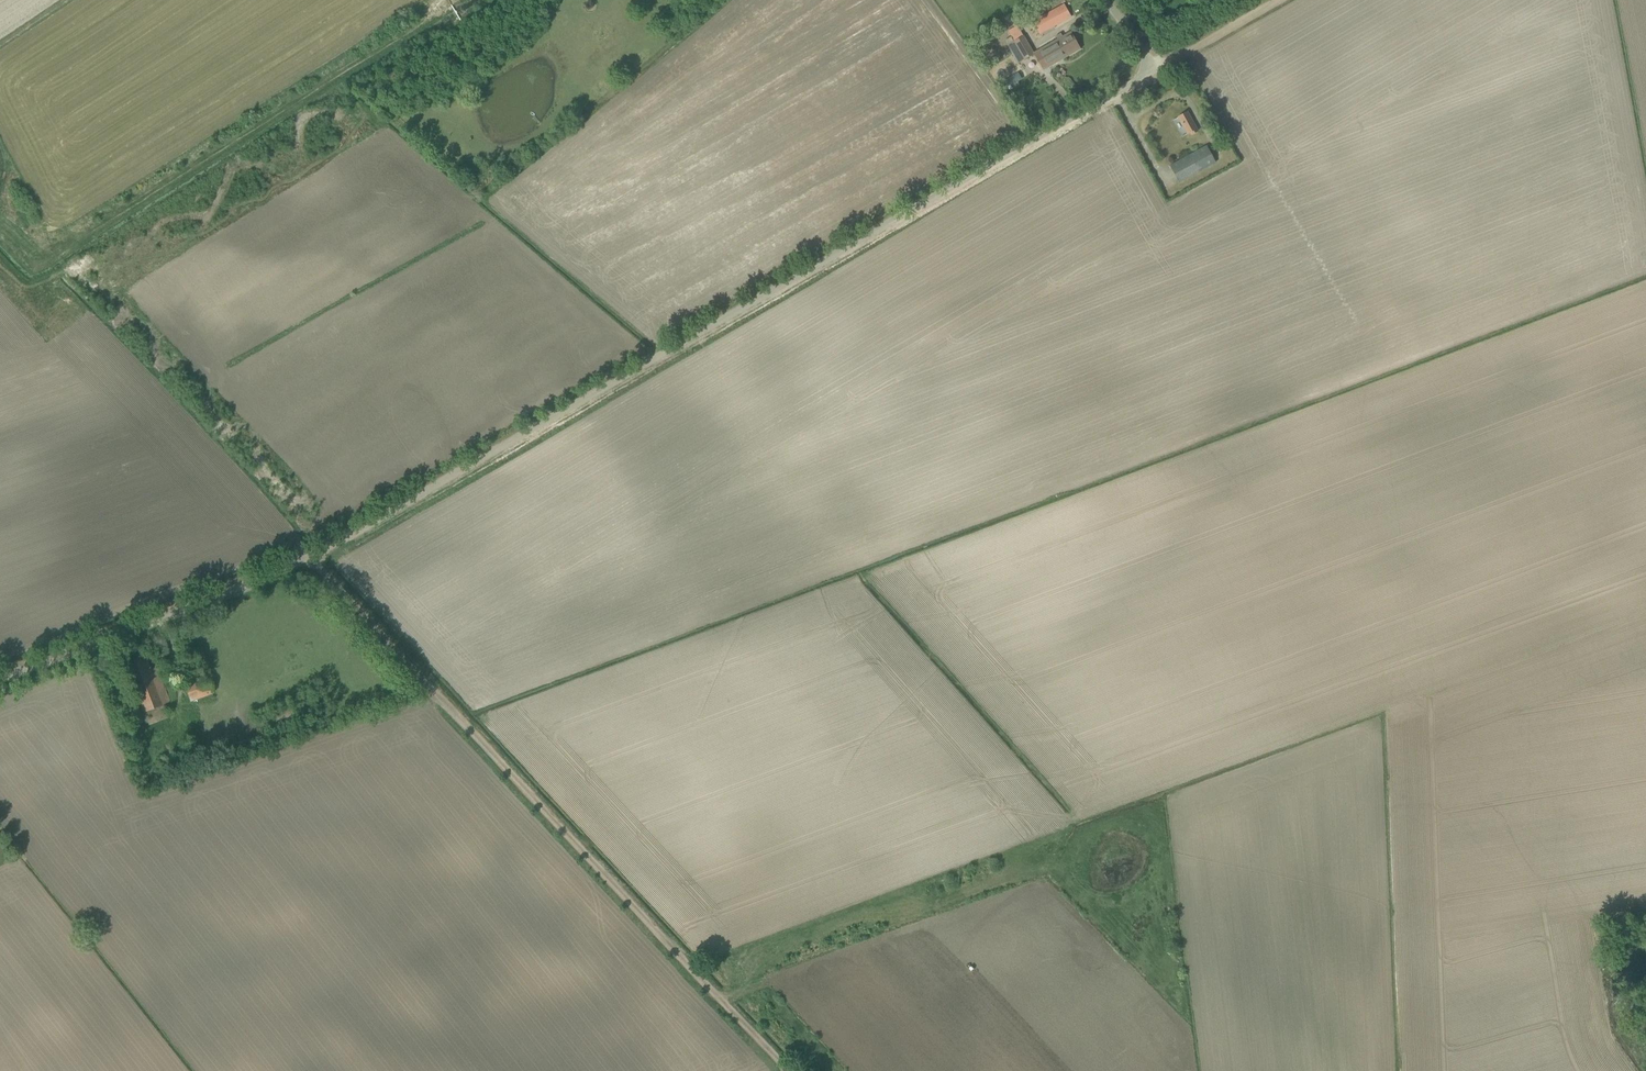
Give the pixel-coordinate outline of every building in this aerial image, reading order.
[(1033,22),(1040,34),(1071,17),(1064,5),(1033,22)] [(1019,28),(1009,34),(1024,60),(1035,54),(1019,28)] [(1039,51),(1048,67),(1080,49),(1070,32),(1039,51)] [(1014,76),(1004,81),(1008,87),(1009,89),(1014,87),(1013,85),(1017,82),(1014,76)] [(1187,112),(1178,117),(1187,134),(1189,132),(1191,136),(1198,132),(1196,129),(1187,112)] [(1180,183),(1216,163),(1206,146),(1170,165),(1180,183)] [(144,712),(149,725),(167,718),(162,705),(170,703),(156,668),(149,671),(143,656),(125,663),(144,712)] [(207,676),(183,684),(190,702),(213,693),(207,676)] [(196,740),(181,745),(185,757),(200,752),(196,740)]
